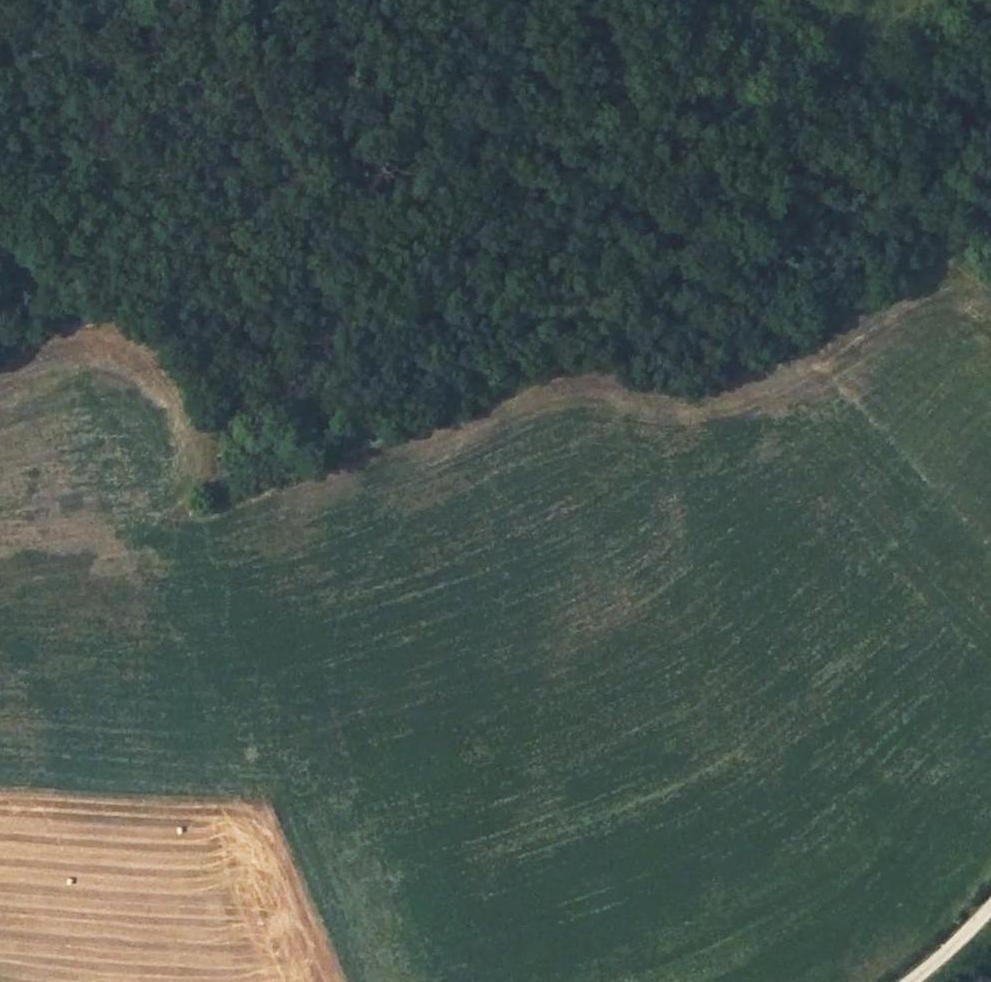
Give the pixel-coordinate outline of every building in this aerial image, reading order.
[(380,425),(366,430),(370,442),(385,436),(380,425)]
